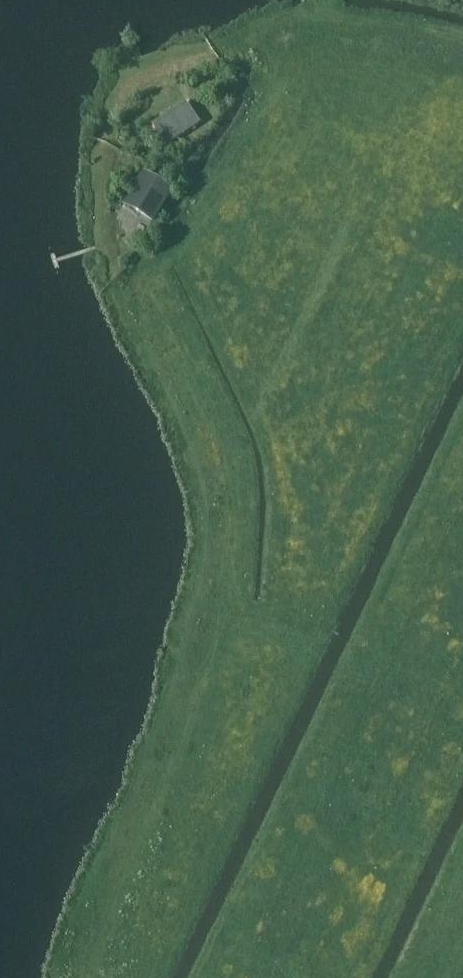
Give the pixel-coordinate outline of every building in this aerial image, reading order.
[(186,103),(153,126),(160,137),(166,147),(201,123),(186,103)] [(170,192),(143,176),(131,195),(141,201),(135,211),(152,221),(170,192)]
